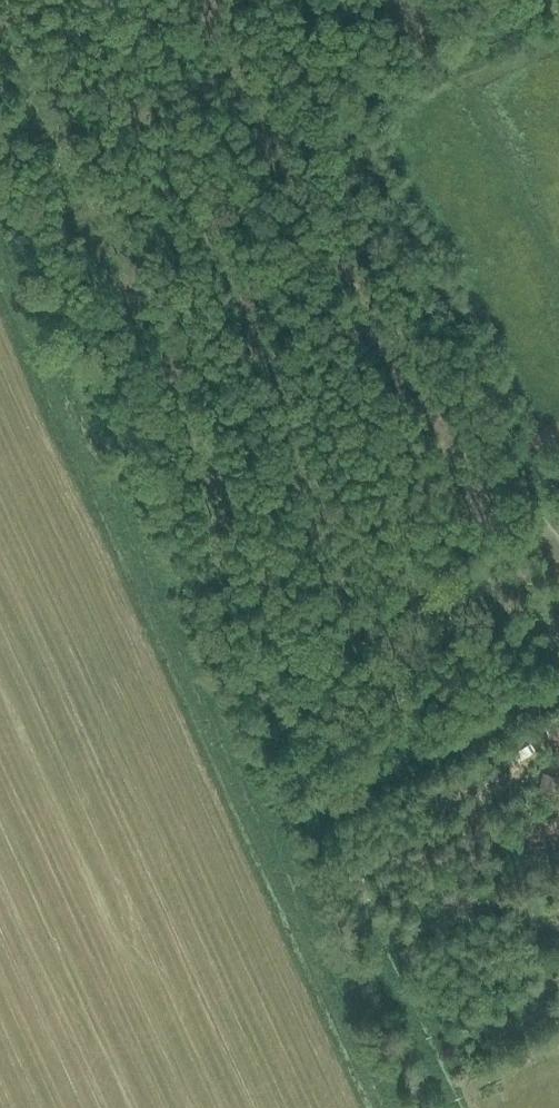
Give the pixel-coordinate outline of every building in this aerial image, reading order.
[(539,789),(558,795),(558,792),(558,778),(544,773),(539,789)]
